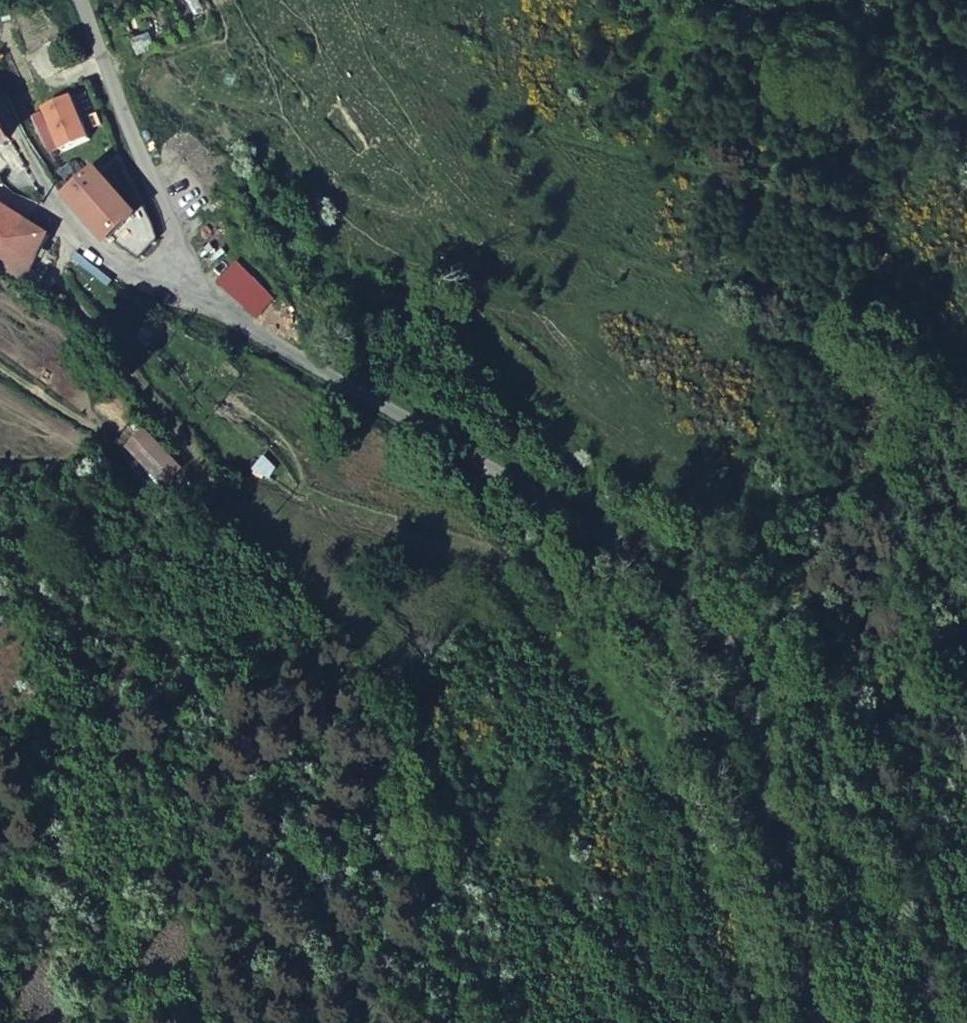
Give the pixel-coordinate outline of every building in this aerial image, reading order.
[(77,93),(50,104),(66,145),(94,134),(77,93)] [(4,146),(18,137),(0,102),(0,148),(4,146)] [(145,213),(108,168),(75,194),(110,237),(121,236),(145,213)] [(1,269),(31,218),(0,199),(0,268),(1,269)] [(1,269),(26,281),(55,232),(35,219),(31,218),(1,269)] [(186,458),(148,422),(130,440),(167,477),(186,458)]
